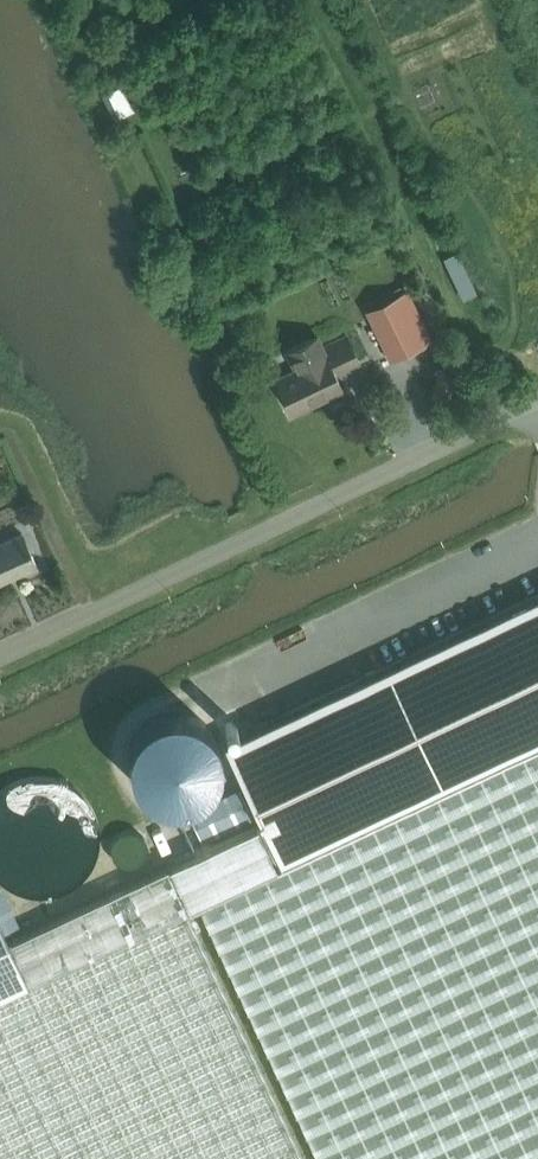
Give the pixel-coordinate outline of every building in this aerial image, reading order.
[(424,344),(399,294),(365,311),(389,361),(424,344)] [(287,351),(296,370),(276,380),(293,414),(343,390),(335,374),(359,362),(347,336),(323,348),(317,336),(287,351)] [(429,341),(404,359),(414,374),(440,356),(429,341)] [(454,371),(441,368),(434,398),(447,401),(454,371)] [(37,566),(22,534),(0,544),(0,583),(37,566)] [(167,868),(185,907),(192,904),(193,906),(537,743),(537,596),(223,745),(261,824),(167,868)] [(193,906),(312,1158),(537,1158),(537,743),(193,906)] [(227,775),(189,793),(212,842),(250,824),(227,775)] [(101,816),(114,868),(154,858),(141,806),(101,816)] [(167,868),(10,943),(0,922),(0,1158),(304,1158),(167,868)] [(25,878),(12,882),(20,911),(33,907),(25,878)]
